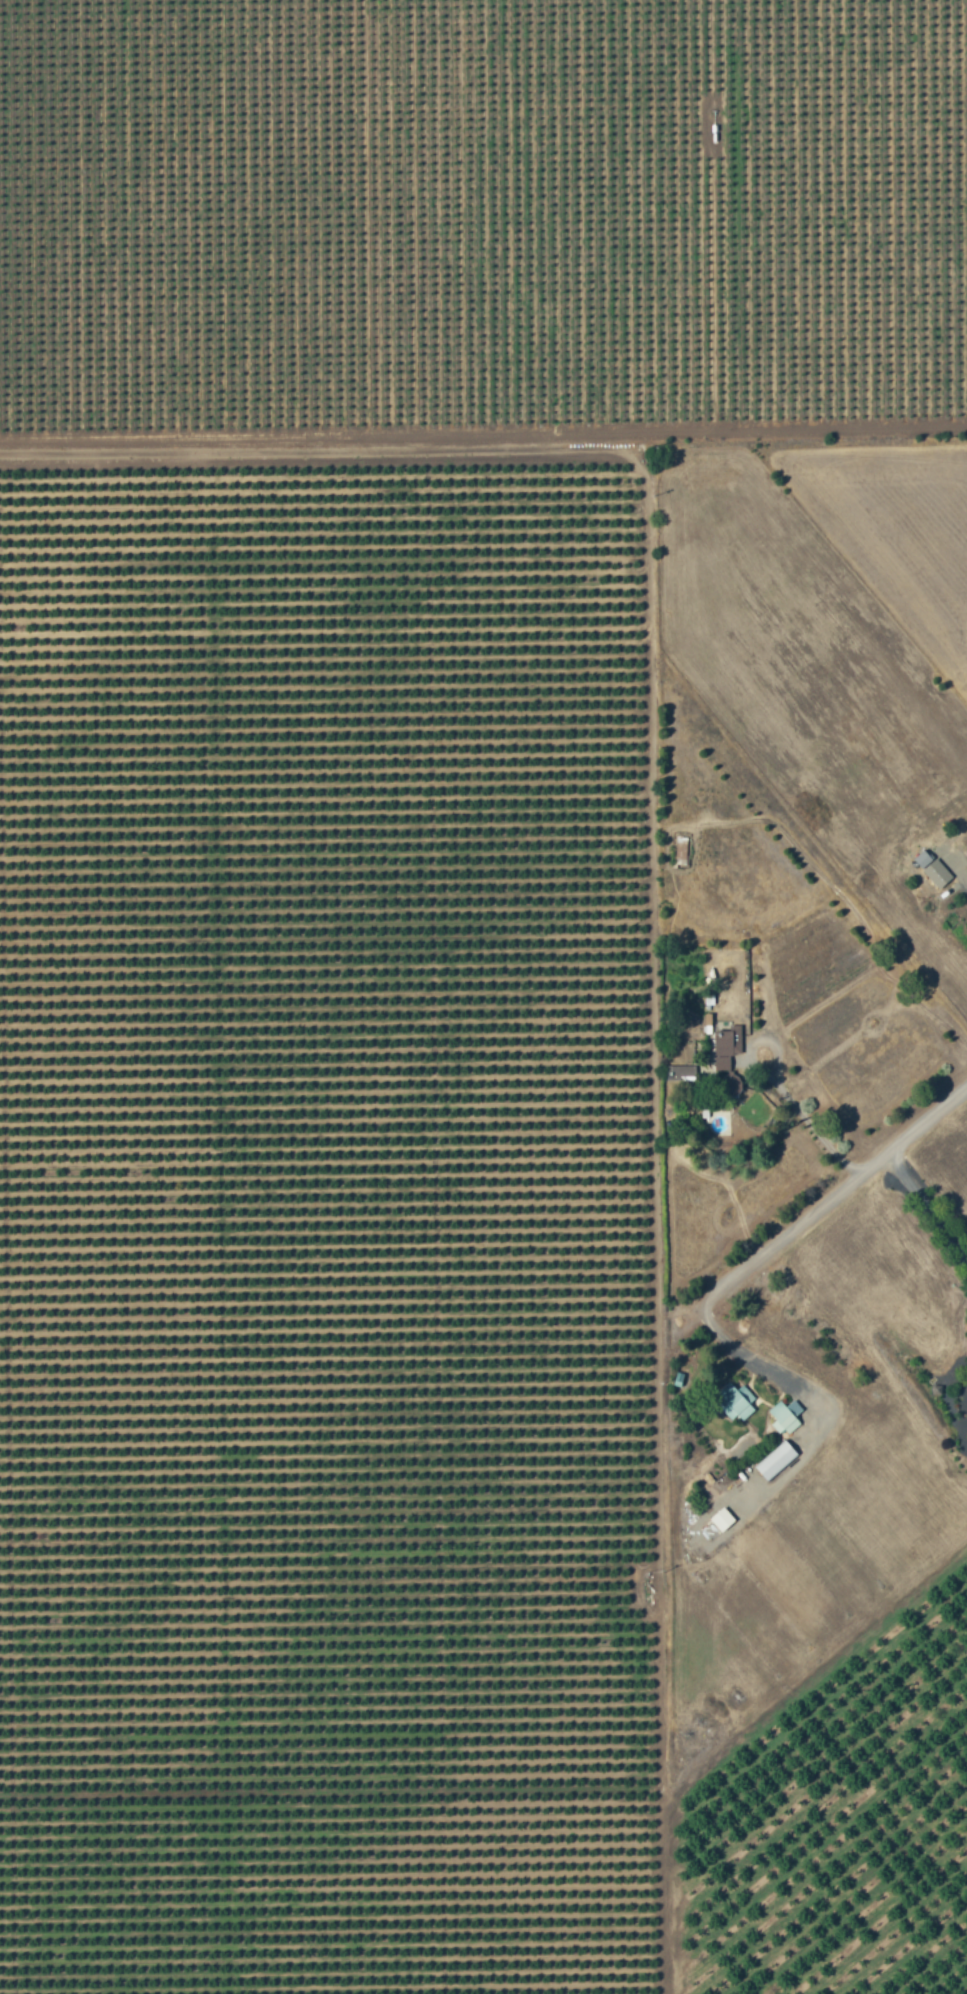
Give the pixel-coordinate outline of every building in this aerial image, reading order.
[(922,871),(939,889),(953,877),(936,858),(922,871)] [(742,1051),(741,1025),(732,1025),(732,1030),(714,1031),(715,1052),(742,1051)] [(696,1066),(667,1065),(666,1080),(695,1080),(696,1066)] [(739,1096),(742,1078),(731,1076),(728,1095),(739,1096)] [(754,1409),(749,1403),(755,1397),(742,1384),(736,1389),(729,1381),(714,1395),(720,1401),(717,1404),(731,1419),(737,1414),(743,1420),(754,1409)] [(800,1422),(795,1416),(803,1409),(793,1398),(785,1406),(780,1399),(768,1410),(776,1419),(773,1422),(785,1436),(800,1422)] [(755,1467),(768,1481),(798,1454),(785,1439),(755,1467)] [(735,1520),(724,1506),(710,1517),(721,1531),(735,1520)]
